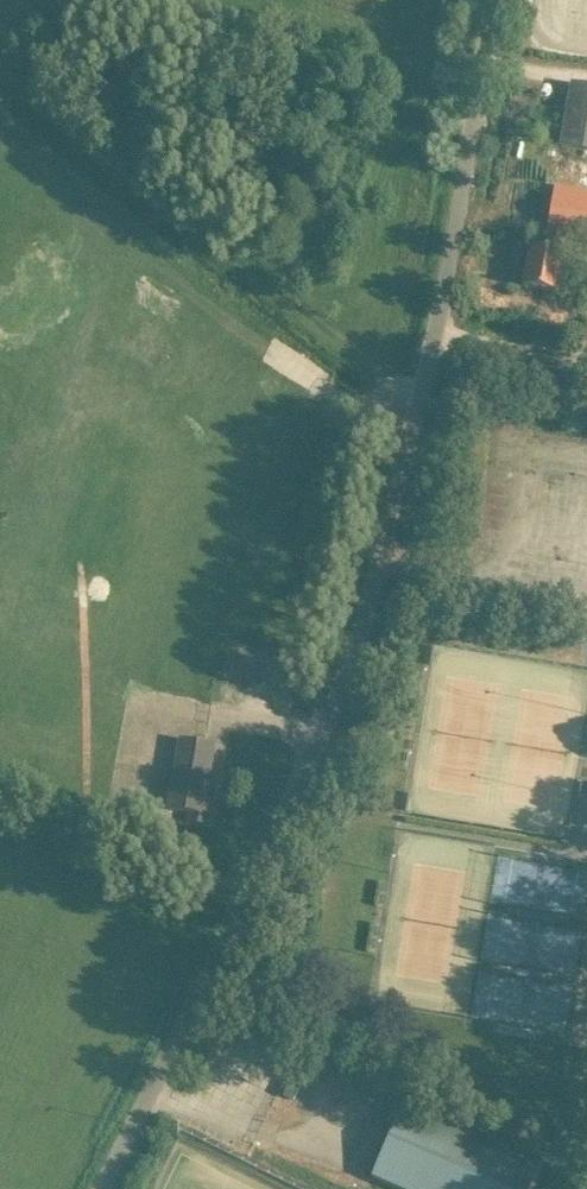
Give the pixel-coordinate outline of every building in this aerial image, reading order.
[(584,152),(586,153),(586,86),(572,84),(561,148),(584,152)] [(547,290),(557,292),(563,252),(562,251),(564,238),(586,242),(586,194),(555,189),(548,237),(546,250),(529,247),(523,286),(547,290)] [(189,814),(187,823),(187,824),(207,827),(214,791),(207,790),(215,746),(179,740),(167,810),(189,814)] [(399,1188),(528,1188),(539,1163),(494,1144),(499,1132),(438,1106),(433,1118),(403,1105),(371,1177),(399,1188)]
